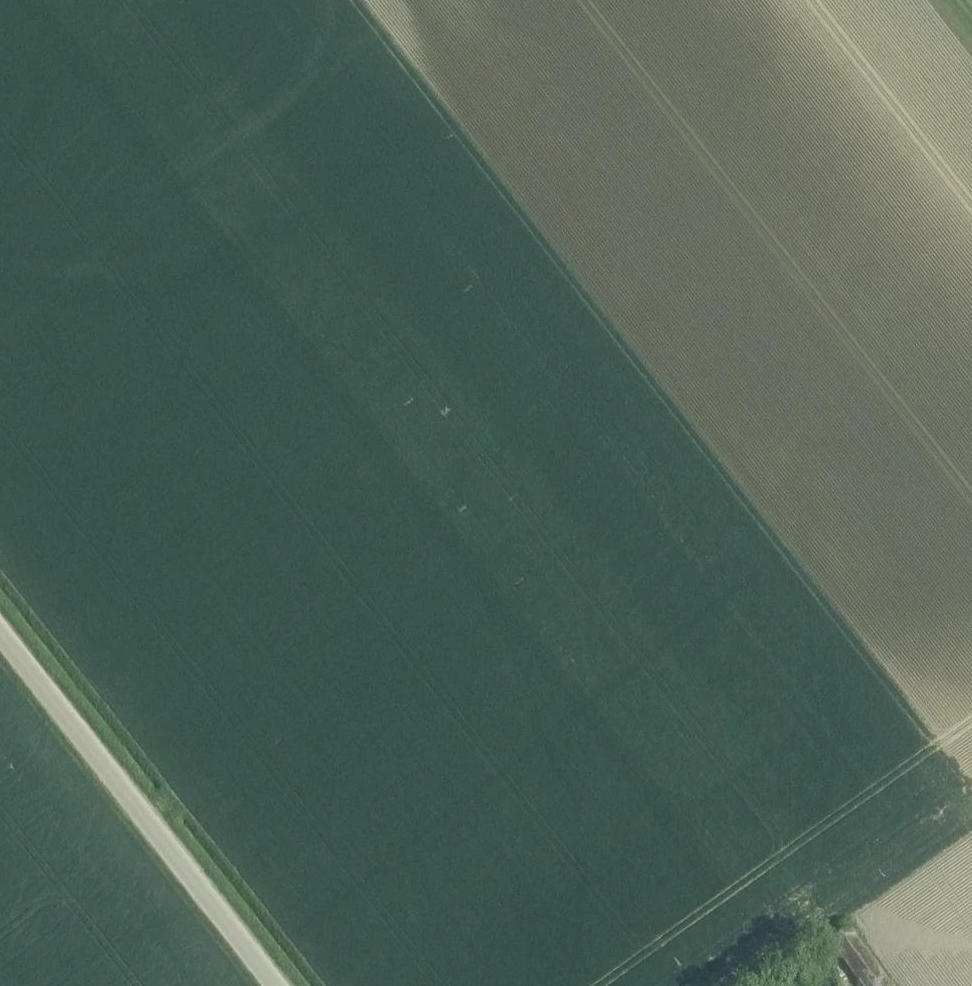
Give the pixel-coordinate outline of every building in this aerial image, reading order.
[(861,985),(891,985),(849,930),(830,945),(861,985)]
